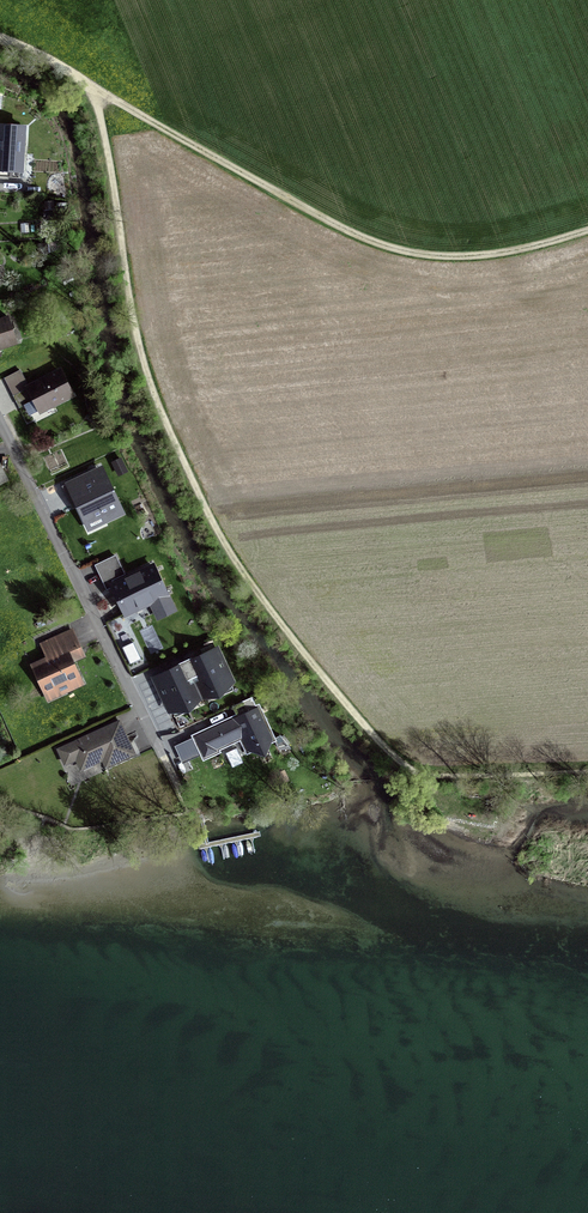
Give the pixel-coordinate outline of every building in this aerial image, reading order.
[(19,179),(19,175),(23,175),(26,127),(0,125),(0,178),(19,179)] [(55,202),(44,202),(44,221),(55,221),(55,202)] [(8,317),(0,319),(0,352),(18,346),(8,317)] [(20,370),(4,379),(13,397),(25,391),(31,402),(24,407),(29,417),(72,394),(60,371),(29,388),(20,370)] [(102,468),(64,486),(72,503),(76,501),(89,530),(123,514),(102,468)] [(112,579),(125,573),(116,553),(94,563),(106,588),(111,586),(108,582),(112,580),(112,579)] [(112,580),(108,582),(111,586),(125,616),(150,604),(157,618),(177,609),(154,560),(112,580)] [(40,627),(56,621),(54,614),(37,621),(40,627)] [(31,666),(46,699),(83,683),(69,652),(81,647),(73,630),(48,641),(54,656),(31,666)] [(123,645),(131,662),(142,657),(134,640),(123,645)] [(235,680),(220,648),(153,679),(168,712),(235,680)] [(238,716),(195,736),(205,756),(217,751),(216,749),(242,737),(249,751),(273,740),(258,708),(256,709),(252,699),(234,707),(238,716)] [(104,759),(107,766),(134,753),(119,722),(60,750),(66,764),(77,759),(82,769),(104,759)] [(275,738),(279,749),(291,749),(280,735),(275,738)] [(189,759),(196,756),(190,742),(183,746),(189,759)]
